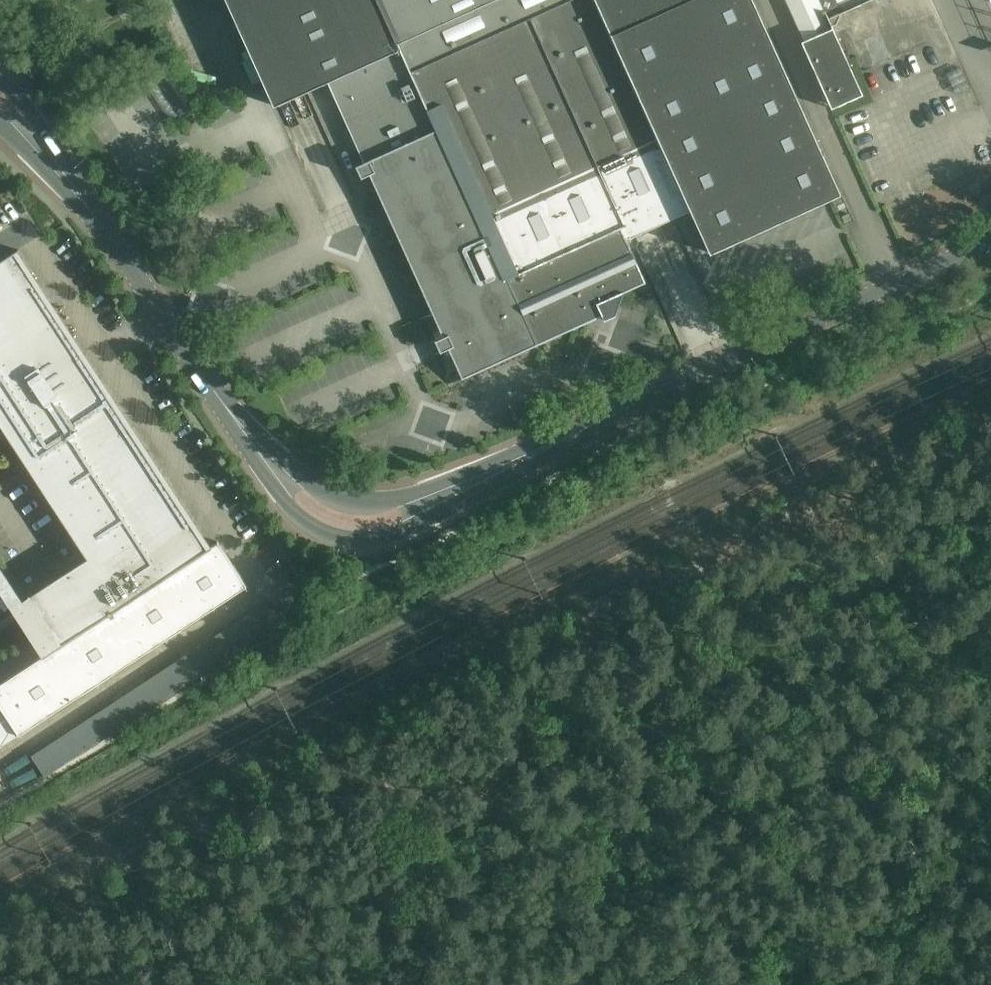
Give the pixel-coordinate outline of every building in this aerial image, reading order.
[(594,0),(227,0),(274,104),(327,80),(365,162),(356,166),(362,177),(370,174),(432,312),(426,315),(437,340),(443,337),(448,347),(441,350),(455,381),(537,345),(602,316),(604,321),(616,315),(615,315),(624,293),(645,282),(626,239),(689,211),(594,0)] [(710,247),(840,189),(757,0),(601,0),(710,247)] [(835,106),(863,93),(828,17),(865,0),(787,0),(835,106)] [(0,261),(0,425),(87,558),(29,595),(61,644),(208,547),(17,253),(19,251),(18,250),(0,261)] [(217,541),(208,547),(61,644),(57,647),(0,684),(0,706),(19,735),(247,586),(217,541)]
